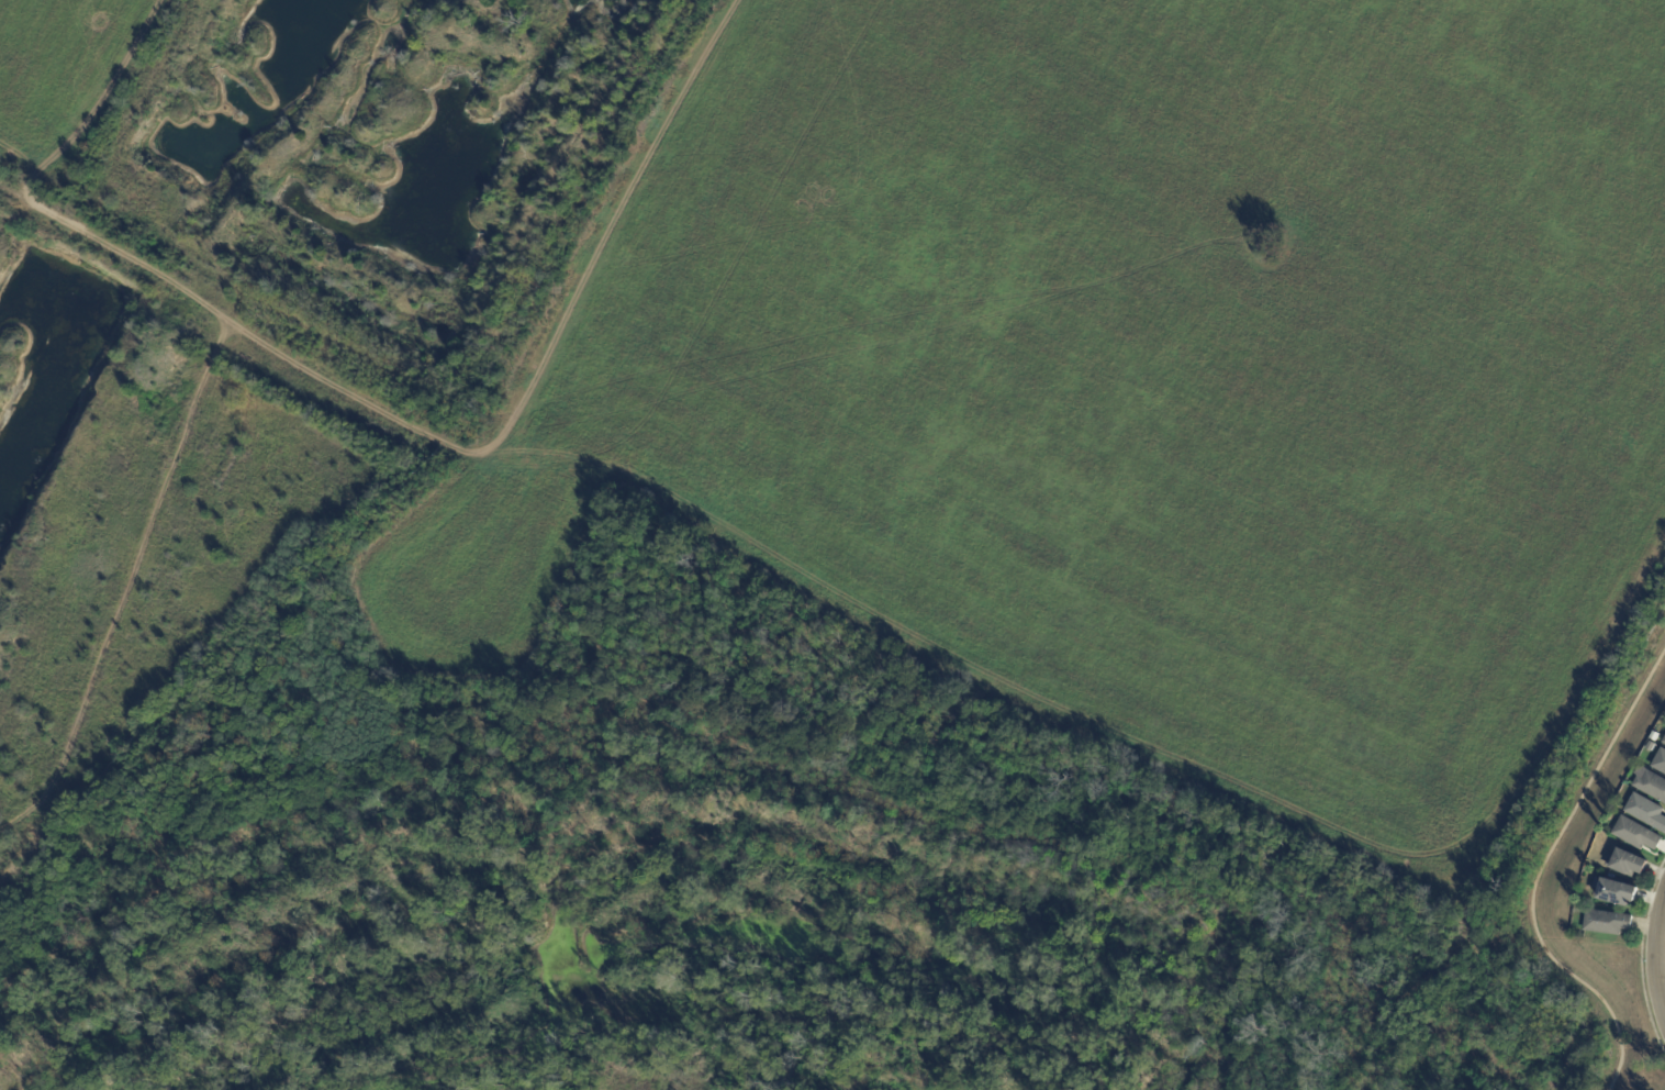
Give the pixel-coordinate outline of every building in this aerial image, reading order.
[(1654,744),(1651,752),(1644,748),(1649,741),(1654,744)] [(1662,747),(1664,749),(1664,773),(1652,766),(1662,747)] [(1647,768),(1664,778),(1664,804),(1632,786),(1638,775),(1642,777),(1647,768)] [(1662,814),(1664,816),(1664,833),(1624,811),(1634,791),(1664,808),(1662,814)] [(1655,850),(1645,844),(1642,850),(1611,833),(1622,814),(1663,837),(1655,850)] [(1646,864),(1642,874),(1633,870),(1630,876),(1601,864),(1607,853),(1613,856),(1618,846),(1649,860),(1646,864)] [(1636,890),(1633,901),(1630,900),(1628,907),(1596,898),(1598,888),(1589,886),(1593,875),(1638,887),(1636,890)] [(1632,917),(1631,931),(1621,930),(1620,936),(1583,931),(1586,910),(1633,916),(1632,917)]
